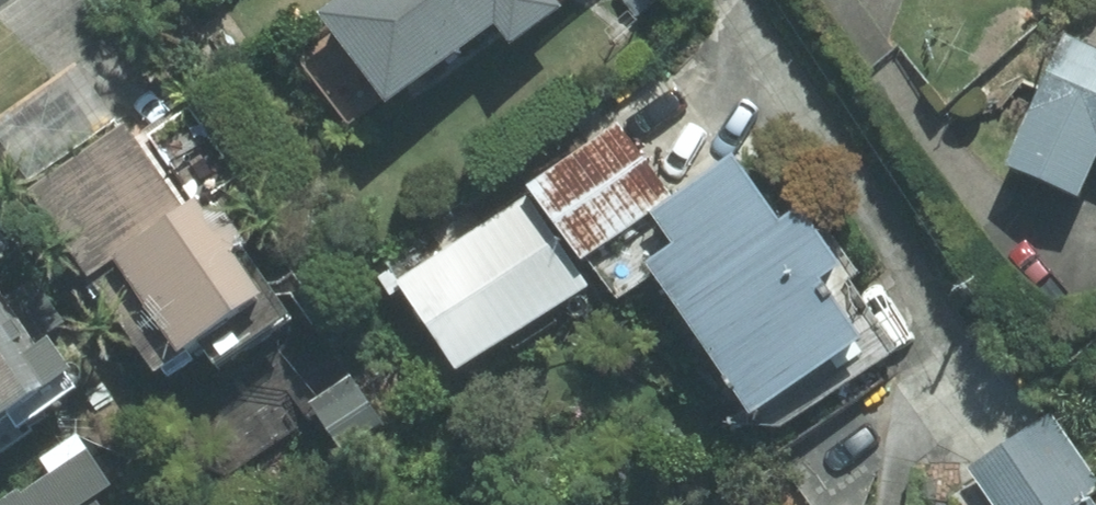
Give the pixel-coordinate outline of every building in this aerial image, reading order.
[(337,27),(410,115),(504,37),(525,62),(587,11),(577,0),(369,0),(337,27)] [(1073,33),(1014,172),(1092,205),(1095,195),(1095,43),(1073,33)] [(748,160),(635,233),(765,434),(878,362),(905,344),(817,207),(789,225),(748,160)] [(606,292),(521,178),(388,276),(473,390),(606,292)] [(229,217),(218,225),(208,210),(128,270),(201,366),(280,306),(251,267),(261,259),(229,217)] [(0,337),(0,436),(85,379),(60,342),(39,356),(20,327),(1,340),(0,337)] [(358,381),(318,412),(355,460),(395,429),(358,381)] [(1056,407),(1039,418),(970,466),(996,504),(1095,504),(1095,465),(1056,407)] [(124,488),(95,450),(23,504),(102,504),(124,488)]
